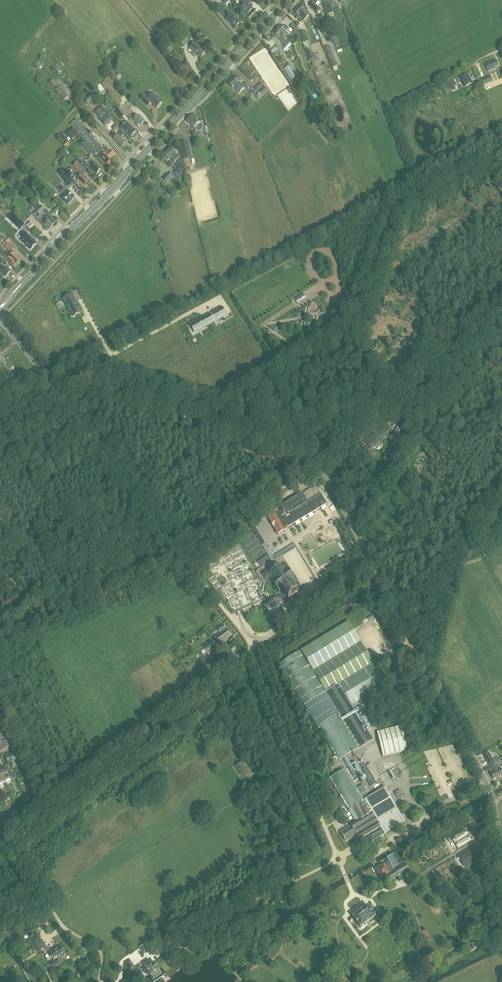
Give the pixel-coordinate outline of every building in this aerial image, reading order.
[(244,5),(241,8),(247,15),(253,9),(248,4),(251,1),(249,0),(243,0),(241,2),(244,5)] [(313,3),(309,6),(316,12),(319,8),(315,4),(319,0),(310,0),(313,3)] [(298,17),(299,16),(301,14),(305,18),(309,15),(307,13),(304,11),(305,10),(300,5),(293,12),(298,17)] [(226,20),(230,23),(230,22),(235,27),(240,23),(234,18),(235,17),(232,14),(226,20)] [(277,29),(290,42),(294,38),(291,35),(290,36),(285,32),(286,31),(280,25),(280,26),(279,26),(277,28),(277,29)] [(290,42),(277,29),(273,33),(278,38),(279,38),(280,40),(283,43),(282,43),(286,47),(290,42)] [(304,31),(299,33),(303,42),(308,40),(304,31)] [(179,42),(184,47),(190,41),(184,36),(179,42)] [(195,54),(195,53),(200,58),(205,52),(202,48),(196,41),(189,48),(191,51),(195,54)] [(332,68),(338,66),(335,59),(329,45),(325,47),(324,48),(325,49),(329,61),(332,68)] [(34,65),(38,69),(45,62),(41,58),(34,65)] [(489,71),(495,69),(495,67),(499,66),(497,61),(495,62),(494,60),(486,64),(489,71)] [(186,62),(181,67),(185,71),(190,66),(186,62)] [(57,63),(53,66),(58,72),(62,68),(57,63)] [(302,77),(305,83),(312,79),(309,73),(302,77)] [(465,87),(472,83),(467,73),(459,78),(465,87)] [(227,84),(232,89),(233,88),(238,94),(245,87),(239,82),(240,82),(234,77),(227,84)] [(452,77),(447,80),(453,91),(456,89),(455,86),(457,85),(452,77)] [(60,88),(55,82),(53,79),(48,82),(51,85),(55,91),(56,90),(58,94),(59,93),(64,99),(68,97),(64,92),(65,91),(61,87),(60,88)] [(268,90),(260,83),(251,92),(259,100),(268,90)] [(147,97),(146,98),(144,96),(140,99),(147,106),(151,103),(157,108),(162,102),(153,93),(152,95),(151,94),(149,94),(149,95),(147,97)] [(84,101),(88,104),(95,98),(91,94),(84,101)] [(105,125),(112,120),(101,106),(94,112),(105,125)] [(115,112),(121,119),(126,115),(119,108),(115,112)] [(140,126),(145,121),(142,119),(143,118),(140,115),(139,116),(137,115),(133,119),(137,123),(136,125),(139,127),(140,126)] [(186,121),(198,132),(204,126),(199,121),(192,115),(186,121)] [(78,135),(92,151),(98,145),(80,123),(79,123),(73,128),(66,135),(71,141),(78,135)] [(120,130),(125,135),(127,133),(131,137),(136,131),(126,123),(124,125),(123,126),(121,128),(122,129),(120,130)] [(110,136),(121,147),(126,142),(118,134),(117,135),(113,132),(110,136)] [(191,158),(187,141),(179,143),(183,160),(191,158)] [(91,151),(87,145),(84,148),(90,156),(93,153),(91,151)] [(98,145),(92,151),(95,155),(97,153),(100,156),(101,157),(100,158),(106,164),(115,155),(106,147),(105,146),(102,149),(99,145),(98,145)] [(174,163),(179,158),(175,154),(177,152),(174,149),(173,151),(171,148),(165,155),(163,157),(167,161),(169,159),(170,160),(170,159),(174,163)] [(87,166),(97,174),(101,169),(95,163),(92,161),(87,166)] [(73,166),(79,172),(82,168),(76,162),(73,166)] [(177,176),(182,171),(178,168),(173,172),(177,176)] [(59,172),(67,182),(71,180),(62,169),(59,172)] [(85,177),(80,173),(74,179),(77,181),(80,184),(81,184),(84,186),(85,186),(86,186),(86,185),(87,184),(86,183),(88,181),(84,177),(85,177)] [(167,183),(172,178),(168,174),(163,179),(167,183)] [(63,199),(62,199),(67,204),(68,204),(69,204),(72,201),(71,201),(74,198),(71,195),(72,194),(65,187),(64,188),(60,193),(61,193),(64,196),(63,198),(62,199),(63,199)] [(44,217),(53,226),(56,222),(51,217),(52,216),(48,213),(49,212),(46,210),(45,211),(42,209),(39,206),(36,203),(34,205),(37,208),(40,211),(43,214),(45,216),(44,217)] [(40,211),(37,208),(32,214),(37,219),(43,214),(40,211)] [(16,225),(20,229),(24,225),(12,214),(9,217),(16,224),(16,225)] [(45,216),(43,214),(37,219),(37,220),(38,221),(43,226),(44,225),(49,230),(53,226),(44,217),(45,216)] [(36,243),(24,232),(21,235),(23,237),(20,240),(30,249),(36,243)] [(14,249),(9,244),(5,247),(9,251),(5,255),(12,262),(15,265),(17,263),(18,264),(20,261),(15,256),(16,255),(12,251),(14,249)] [(11,271),(3,264),(5,262),(1,258),(0,259),(0,266),(0,272),(5,277),(11,271)] [(69,295),(62,299),(65,304),(68,302),(67,301),(71,299),(69,295)] [(66,305),(71,314),(79,309),(75,300),(66,305)] [(217,309),(212,312),(216,321),(226,315),(224,311),(220,313),(217,309)] [(190,324),(193,323),(196,329),(206,324),(207,326),(214,322),(210,313),(190,324)] [(0,369),(0,370),(5,376),(10,372),(4,365),(0,369)] [(363,440),(370,448),(366,450),(372,457),(375,454),(371,449),(390,433),(392,436),(397,439),(403,428),(398,425),(394,432),(392,431),(385,422),(382,425),(383,426),(377,431),(375,430),(375,429),(372,431),(373,432),(374,433),(368,438),(367,437),(363,440)] [(314,485),(310,487),(311,489),(309,489),(276,509),(275,508),(272,510),(266,514),(278,534),(288,528),(287,527),(326,504),(316,487),(315,488),(314,485)] [(251,528),(262,545),(265,543),(255,525),(251,528)] [(295,545),(293,543),(274,555),(276,557),(295,545)] [(274,559),(265,544),(262,546),(271,561),(274,559)] [(257,562),(260,565),(269,559),(266,555),(257,562)] [(216,560),(213,557),(204,563),(207,567),(216,560)] [(266,571),(262,574),(267,581),(269,579),(281,594),(281,595),(280,595),(281,596),(275,601),(275,600),(265,607),(272,616),(279,610),(278,609),(281,607),(279,605),(287,599),(288,600),(297,592),(296,591),(299,589),(295,584),(297,582),(283,565),(281,567),(280,565),(279,566),(277,564),(276,565),(272,564),(269,567),(270,570),(267,572),(266,571)] [(263,599),(267,597),(261,590),(258,593),(263,598),(263,599)] [(364,623),(374,617),(372,615),(363,621),(364,623)] [(352,706),(352,705),(386,685),(361,642),(348,622),(301,651),(279,664),(338,761),(373,740),(355,710),(357,709),(355,704),(352,706)] [(215,642),(216,643),(217,642),(220,646),(228,640),(231,644),(235,641),(223,625),(217,629),(220,633),(214,638),(216,641),(215,642)] [(214,644),(216,643),(215,642),(214,643),(211,640),(202,647),(208,655),(217,648),(214,644)] [(206,662),(210,667),(216,662),(212,658),(206,662)] [(400,727),(398,727),(377,733),(383,757),(404,751),(406,751),(400,727)] [(5,741),(0,743),(0,747),(1,748),(0,749),(1,751),(11,746),(8,740),(5,741)] [(17,763),(16,760),(18,759),(21,758),(19,753),(16,754),(15,751),(5,756),(8,763),(11,761),(13,765),(17,763)] [(489,765),(500,759),(498,757),(492,760),(488,752),(483,754),(489,765)] [(500,759),(489,765),(491,769),(490,769),(490,770),(490,771),(490,772),(490,773),(493,779),(501,774),(501,773),(500,768),(499,768),(498,766),(496,767),(495,764),(501,761),(500,759)] [(364,762),(363,762),(362,761),(359,762),(360,763),(358,764),(371,787),(376,784),(366,769),(368,768),(375,780),(379,778),(371,765),(367,767),(364,762)] [(241,776),(242,776),(244,774),(247,772),(246,770),(241,762),(235,766),(234,766),(241,776)] [(4,781),(11,778),(12,780),(16,778),(13,772),(10,773),(9,771),(7,767),(0,770),(0,772),(4,781)] [(340,807),(345,804),(349,810),(357,805),(359,808),(366,804),(380,827),(382,830),(384,834),(405,822),(385,787),(369,797),(368,795),(370,793),(368,789),(366,790),(362,785),(356,788),(345,769),(330,778),(341,797),(335,800),(340,807)] [(396,796),(397,796),(398,798),(403,795),(402,793),(400,790),(395,793),(396,796)] [(357,805),(353,808),(360,820),(350,826),(356,835),(359,840),(380,827),(366,804),(359,808),(357,805)] [(345,822),(347,821),(344,814),(343,814),(342,812),(339,814),(345,822)] [(346,841),(356,835),(350,826),(340,832),(346,841)] [(451,838),(458,849),(471,841),(464,829),(451,838)] [(370,843),(384,834),(382,830),(368,838),(370,843)] [(433,854),(439,851),(435,844),(429,847),(433,854)] [(466,868),(484,857),(476,844),(458,855),(466,868)] [(395,852),(387,858),(389,861),(376,869),(381,877),(394,869),(395,871),(385,876),(388,881),(409,869),(404,861),(402,863),(399,858),(395,852)] [(422,866),(420,862),(421,862),(418,857),(412,860),(415,864),(417,863),(420,867),(422,866)] [(360,927),(375,916),(367,905),(353,916),(360,927)] [(39,937),(32,942),(39,952),(46,947),(39,937)] [(144,943),(140,946),(140,947),(139,947),(141,949),(143,953),(147,950),(146,947),(147,946),(144,943)] [(50,964),(52,968),(60,963),(57,959),(66,954),(60,945),(49,952),(54,961),(53,962),(50,964)] [(125,962),(130,971),(135,967),(130,959),(125,962)] [(145,968),(143,969),(146,974),(148,972),(151,976),(151,975),(154,980),(162,974),(159,970),(160,970),(155,962),(153,964),(151,962),(145,967),(145,968)]
